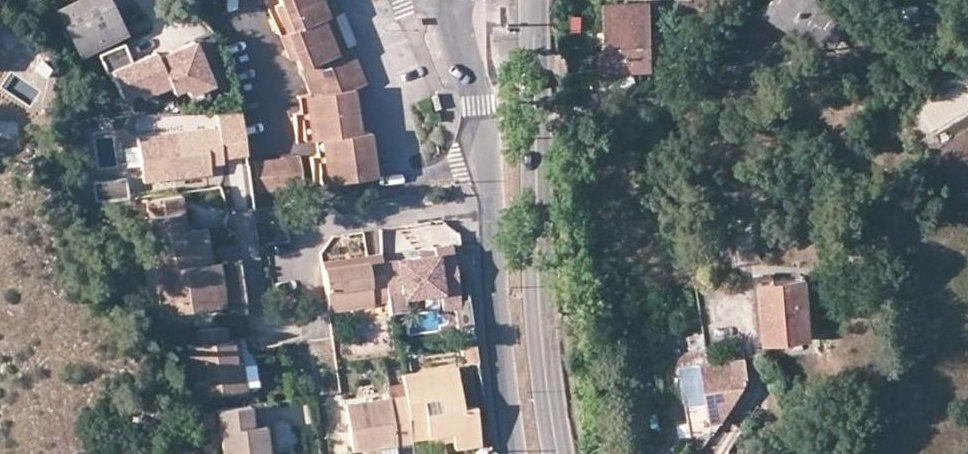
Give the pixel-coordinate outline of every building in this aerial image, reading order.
[(60,10),(84,51),(121,31),(103,0),(78,0),(60,10)] [(125,29),(109,0),(103,0),(121,31),(125,29)] [(334,16),(327,0),(265,0),(274,19),(272,21),(293,67),(306,95),(314,140),(320,140),(328,184),(374,177),(369,132),(357,134),(350,90),(365,84),(364,80),(349,52),(343,54),(327,19),(334,16)] [(697,2),(685,2),(685,20),(710,18),(725,0),(697,0),(697,2)] [(848,21),(820,0),(774,0),(771,4),(820,41),(828,31),(836,37),(848,21)] [(648,2),(607,4),(608,44),(604,44),(604,71),(649,69),(648,2)] [(286,71),(293,67),(272,21),(264,26),(286,71)] [(213,84),(207,70),(195,42),(159,57),(158,52),(134,62),(127,44),(102,54),(110,74),(113,72),(124,97),(141,90),(143,96),(171,85),(174,92),(186,87),(189,94),(213,84)] [(305,142),(314,140),(306,95),(294,98),(296,118),(290,118),(294,143),(305,142)] [(144,181),(175,177),(205,173),(210,172),(209,162),(220,161),(220,156),(246,152),(238,112),(214,113),(216,128),(194,131),(177,134),(139,139),(144,181)] [(126,121),(116,122),(118,137),(127,136),(126,121)] [(194,131),(194,123),(176,125),(177,134),(194,131)] [(308,159),(304,160),(307,187),(328,184),(320,140),(314,140),(305,142),(308,159)] [(301,192),(296,162),(254,168),(259,198),(301,192)] [(207,188),(205,173),(175,177),(177,192),(207,188)] [(242,174),(232,174),(233,205),(243,204),(242,174)] [(182,195),(147,200),(155,254),(172,252),(210,247),(207,227),(187,230),(183,230),(180,212),(185,212),(182,195)] [(733,233),(733,239),(735,257),(736,263),(759,261),(758,232),(733,233)] [(420,255),(382,261),(387,297),(406,294),(440,289),(442,302),(459,299),(455,273),(464,272),(461,248),(452,249),(451,242),(433,245),(434,247),(434,253),(420,255)] [(210,247),(172,252),(181,312),(218,306),(215,284),(211,285),(209,264),(213,264),(210,247)] [(172,252),(155,254),(165,314),(181,312),(172,252)] [(466,275),(475,274),(472,255),(463,256),(466,275)] [(372,299),(387,297),(382,261),(382,257),(367,260),(368,272),(325,279),(330,309),(373,303),(372,299)] [(368,272),(367,260),(324,266),(325,279),(368,272)] [(213,264),(209,264),(211,285),(215,284),(218,306),(224,305),(218,263),(213,264)] [(805,276),(760,279),(767,358),(793,355),(793,337),(810,335),(805,276)] [(408,308),(406,294),(387,297),(389,311),(408,308)] [(241,361),(235,362),(232,340),(228,340),(226,326),(197,330),(199,347),(189,347),(197,396),(245,389),(241,361)] [(816,351),(825,351),(824,338),(815,338),(816,351)] [(237,340),(232,340),(235,362),(241,361),(237,340)] [(465,361),(477,360),(474,341),(461,343),(465,361)] [(719,427),(719,429),(721,430),(747,381),(755,373),(752,357),(714,359),(705,360),(703,349),(712,349),(712,346),(682,350),(698,431),(719,427)] [(703,349),(705,360),(714,359),(712,349),(703,349)] [(403,373),(406,394),(411,429),(427,427),(429,436),(453,433),(454,441),(455,447),(479,443),(474,406),(462,408),(455,365),(403,373)] [(347,403),(353,451),(413,442),(412,438),(411,429),(406,394),(347,403)] [(250,404),(253,426),(263,425),(267,452),(276,451),(269,401),(250,404)] [(219,409),(224,453),(252,453),(267,452),(263,425),(253,426),(250,404),(219,409)] [(429,436),(427,427),(411,429),(412,438),(429,436)] [(429,436),(430,443),(454,441),(453,433),(429,436)] [(646,441),(609,445),(610,452),(646,448),(646,441)]
